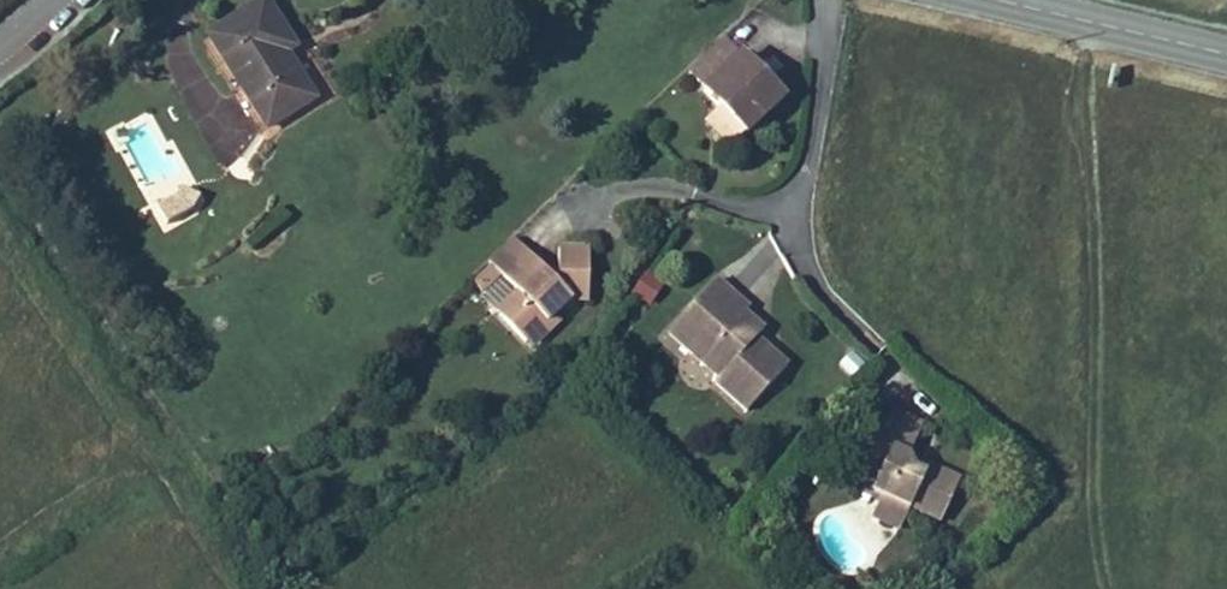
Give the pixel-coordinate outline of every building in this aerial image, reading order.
[(267,130),(313,100),(284,55),(293,49),(264,3),(209,38),(267,130)] [(744,134),(745,135),(782,99),(725,39),(689,73),(706,91),(704,92),(719,108),(704,122),(728,149),(744,134)] [(185,203),(175,188),(147,206),(157,221),(185,203)] [(588,301),(589,250),(558,249),(558,278),(550,277),(513,240),(488,264),(518,293),(497,314),(527,343),(555,316),(570,301),(588,301)] [(631,294),(651,310),(666,291),(646,275),(631,294)] [(746,309),(713,281),(683,317),(701,333),(685,351),(718,379),(714,384),(747,412),(786,366),(766,348),(763,352),(751,342),(754,339),(762,330),(742,313),(746,309)] [(555,316),(527,343),(532,349),(560,321),(555,316)] [(667,335),(685,351),(701,333),(683,317),(667,335)] [(763,352),(766,348),(754,339),(751,342),(763,352)] [(911,508),(941,523),(960,482),(946,475),(933,479),(915,471),(909,458),(924,426),(893,411),(877,444),(891,451),(883,468),(874,464),(864,486),(882,495),(880,500),(875,510),(903,524),(911,508)] [(946,475),(909,458),(915,471),(933,479),(946,475)] [(882,495),(864,486),(861,491),(880,500),(882,495)] [(903,524),(875,510),(871,518),(900,531),(903,524)]
